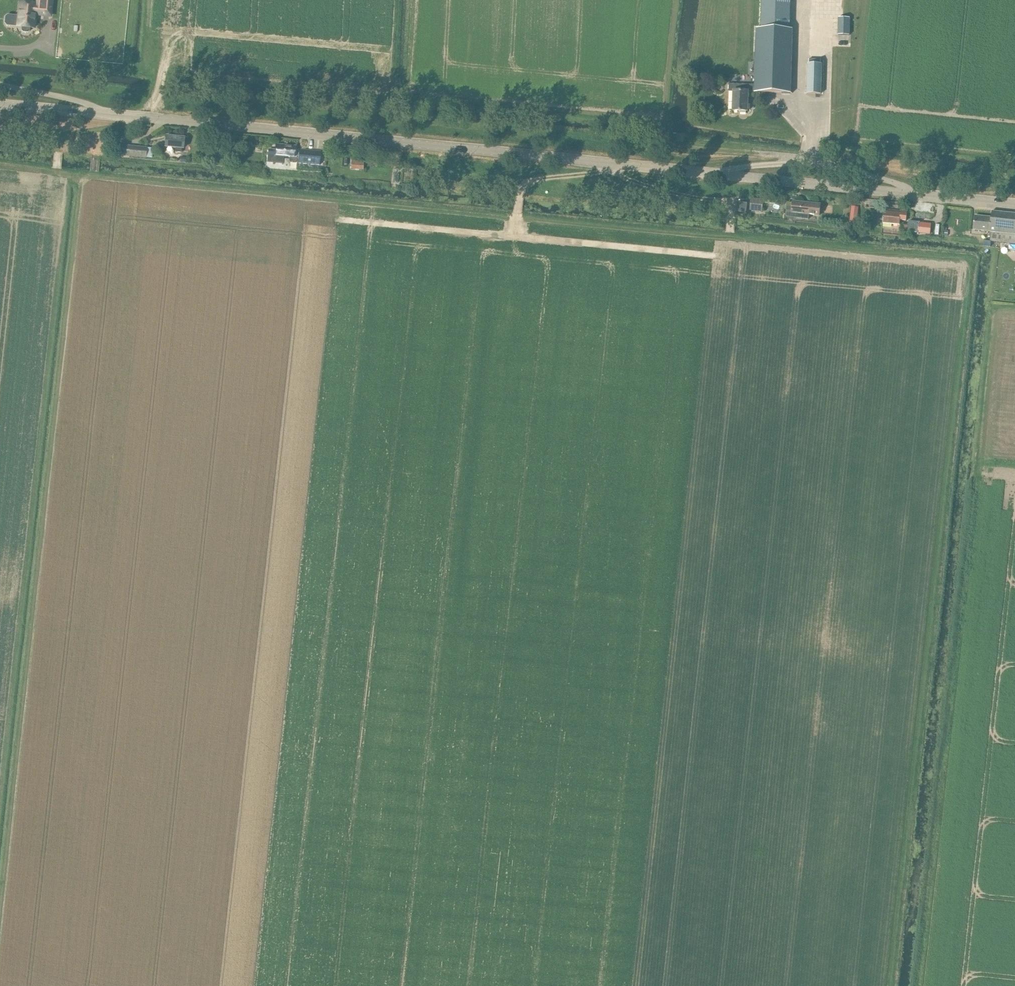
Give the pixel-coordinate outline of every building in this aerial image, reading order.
[(23,32),(28,32),(30,31),(30,27),(34,28),(36,14),(51,15),(52,1),(52,0),(34,0),(34,4),(21,2),(18,26),(22,27),(22,30),(23,32)] [(789,29),(790,0),(761,0),(761,28),(756,28),(754,85),(729,84),(729,91),(734,91),(733,110),(748,111),(749,91),(756,92),(791,93),(793,29),(789,29)] [(850,18),(838,17),(838,35),(849,35),(850,18)] [(822,64),(807,63),(807,94),(821,94),(822,64)] [(166,136),(165,147),(175,148),(175,152),(181,153),(181,149),(183,149),(184,138),(166,136)] [(268,155),(267,163),(283,164),(284,157),(290,157),(290,161),(298,162),(298,163),(319,165),(320,154),(321,152),(299,150),(299,153),(295,153),(296,146),(276,144),(275,150),(269,149),(268,155)] [(119,156),(129,156),(146,158),(147,148),(120,145),(119,156)] [(363,170),(363,161),(351,160),(351,169),(363,170)] [(751,198),(750,210),(763,211),(764,199),(751,198)] [(787,205),(786,212),(791,213),(797,213),(796,218),(809,219),(809,215),(819,216),(820,211),(821,204),(811,203),(793,201),(792,203),(787,202),(787,205)] [(747,203),(739,202),(738,212),(747,213),(747,203)] [(856,225),(858,207),(851,206),(849,224),(856,225)] [(884,213),(883,223),(900,224),(900,220),(906,221),(907,218),(907,211),(901,211),(901,210),(884,209),(884,213)] [(992,211),(991,217),(975,215),(973,230),(991,232),(990,241),(1014,244),(1014,213),(992,211)] [(901,225),(901,231),(918,233),(927,234),(930,235),(931,223),(919,222),(909,220),(908,226),(901,225)]
